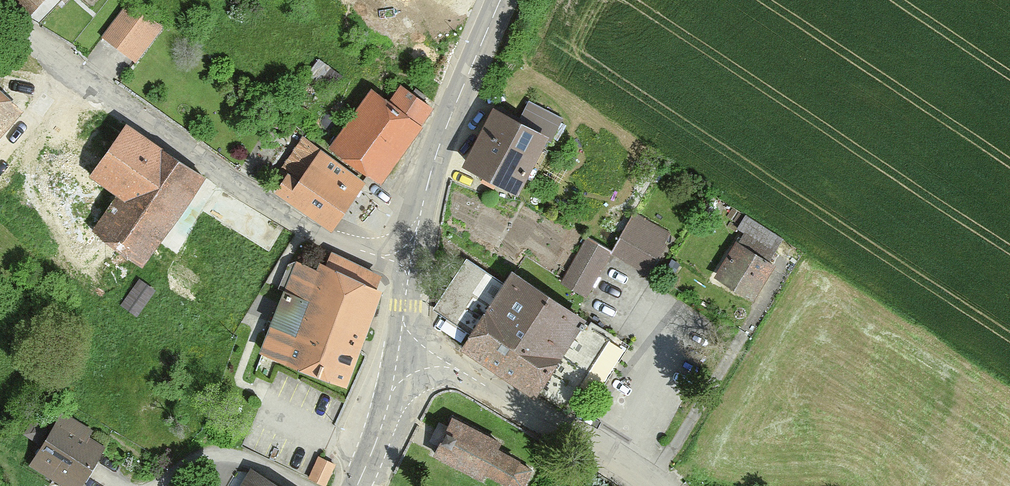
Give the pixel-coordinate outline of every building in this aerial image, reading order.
[(27,18),(40,3),(43,0),(16,0),(12,4),(27,18)] [(129,4),(105,37),(131,57),(156,24),(129,4)] [(334,149),(378,181),(431,107),(422,101),(426,96),(416,89),(412,94),(402,87),(390,103),(374,92),(334,149)] [(0,94),(0,131),(18,110),(0,94)] [(525,123),(498,108),(495,113),(468,164),(488,175),(485,180),(492,184),(495,178),(516,189),(542,138),(522,128),(525,123)] [(202,175),(156,146),(151,152),(124,134),(93,177),(121,196),(95,233),(139,264),(202,175)] [(278,190),(333,227),(363,183),(303,138),(279,172),(286,177),(278,190)] [(632,214),(611,251),(648,271),(669,235),(632,214)] [(737,246),(719,275),(753,297),(771,267),(766,264),(782,239),(746,216),(738,229),(746,234),(738,246),(737,246)] [(588,236),(562,280),(586,293),(611,249),(588,236)] [(263,351),(342,382),(377,289),(368,285),(373,273),(332,252),(323,273),(294,262),(288,264),(284,275),(286,282),(290,283),(274,323),(268,321),(264,331),(266,336),(268,337),(263,351)] [(475,330),(465,346),(536,392),(537,392),(564,409),(566,406),(568,407),(577,393),(575,392),(609,339),(511,275),(505,284),(466,259),(437,304),(475,330)] [(63,415),(33,464),(55,478),(61,469),(81,482),(101,450),(75,434),(80,426),(63,415)] [(435,453),(483,478),(486,472),(508,483),(509,481),(519,485),(523,485),(530,470),(517,463),(518,461),(497,449),(500,443),(452,419),(435,453)] [(257,476),(252,485),(275,485),(257,476)]
